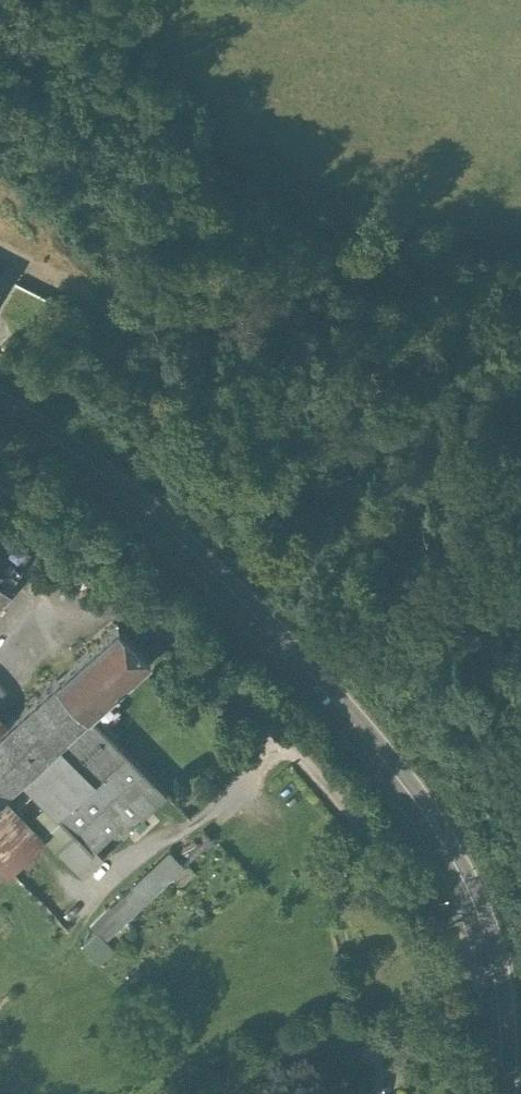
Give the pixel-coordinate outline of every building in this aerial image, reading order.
[(11,585),(22,568),(0,553),(0,578),(11,585)] [(11,585),(0,578),(0,599),(11,585)] [(51,678),(84,713),(147,655),(114,619),(51,678)] [(84,713),(51,678),(6,719),(0,725),(0,792),(84,713)] [(84,713),(0,792),(0,878),(40,840),(82,877),(104,855),(97,846),(117,826),(122,832),(165,790),(84,713)] [(167,850),(89,927),(94,932),(104,942),(181,864),(167,850)] [(114,953),(104,942),(94,932),(80,945),(98,969),(114,953)]
